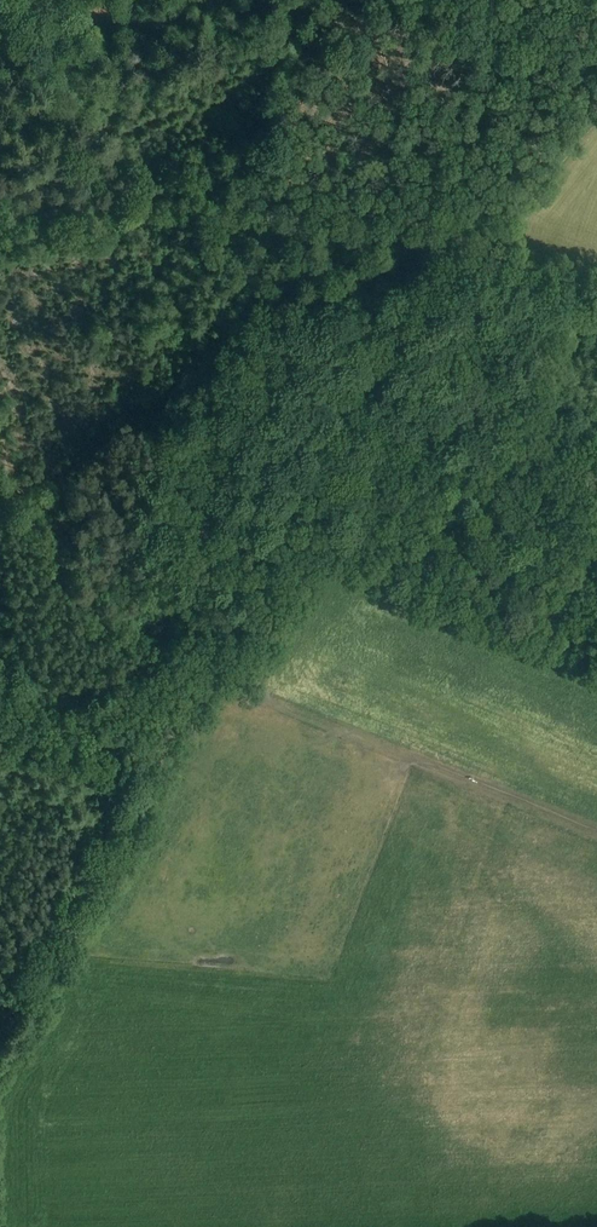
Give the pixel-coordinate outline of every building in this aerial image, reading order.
[(577,726),(574,735),(587,739),(590,730),(577,726)]
